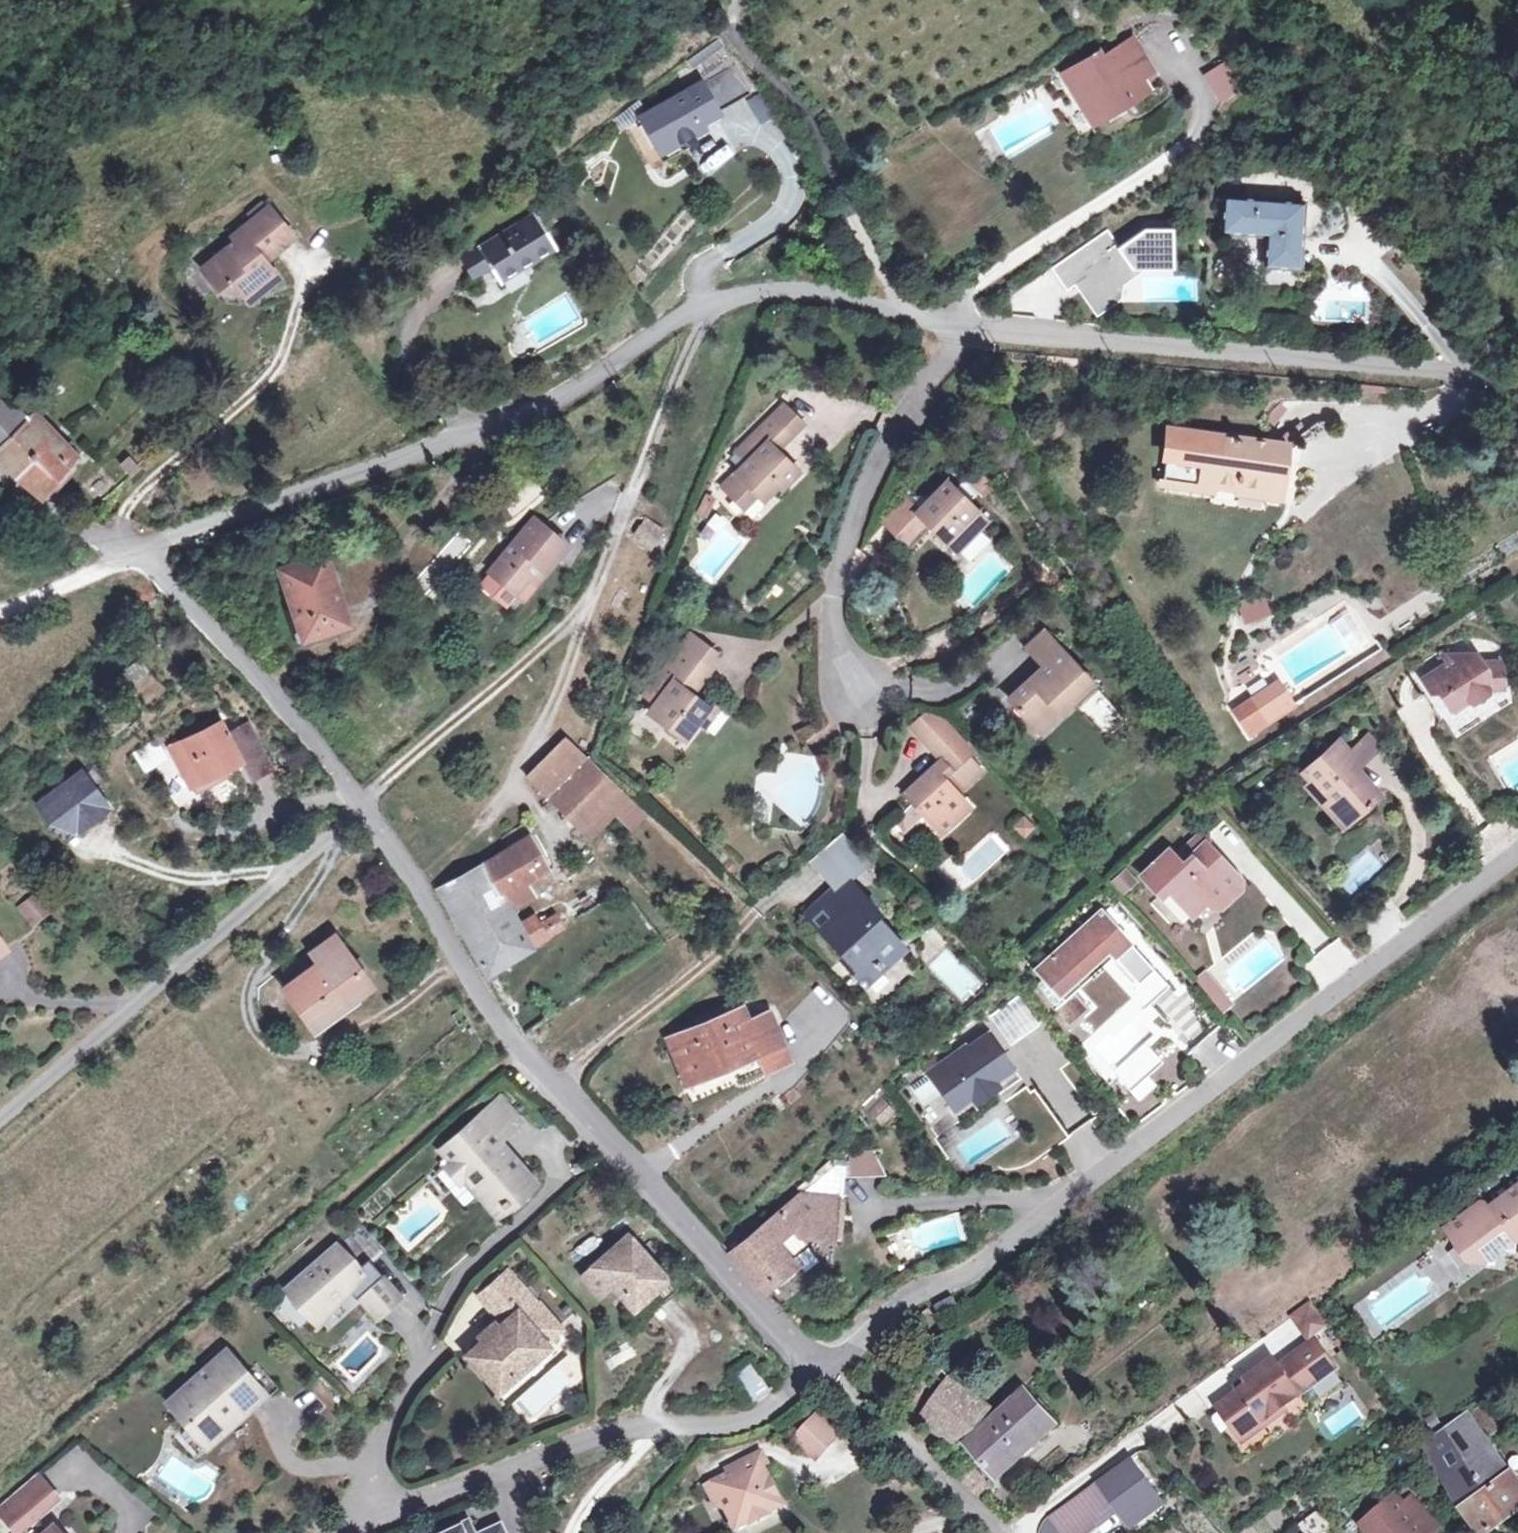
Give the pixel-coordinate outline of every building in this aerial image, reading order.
[(1136,93),(1131,85),(1142,76),(1148,73),(1130,45),(1099,65),(1096,60),(1061,81),(1070,93),(1074,91),(1093,120),(1119,103),(1136,93)] [(1227,65),(1207,77),(1224,102),(1244,89),(1227,65)] [(701,86),(643,118),(660,147),(676,138),(679,143),(694,134),(703,130),(699,124),(717,115),(751,95),(735,67),(701,86)] [(1131,85),(1136,93),(1119,103),(1123,109),(1152,92),(1142,76),(1131,85)] [(758,122),(771,115),(759,93),(746,100),(758,122)] [(676,138),(660,147),(667,160),(699,143),(694,134),(679,143),(676,138)] [(712,171),(732,154),(722,143),(703,159),(712,171)] [(1299,267),(1303,204),(1225,197),(1222,230),(1267,233),(1265,265),(1299,267)] [(555,246),(530,208),(457,255),(471,274),(487,264),(498,281),(555,246)] [(250,292),(258,301),(274,287),(258,269),(281,249),(252,217),(216,248),(221,255),(193,279),(211,298),(226,288),(238,303),(250,292)] [(1116,294),(1119,280),(1156,251),(1173,251),(1173,228),(1145,228),(1121,245),(1109,228),(1053,267),(1068,289),(1080,280),(1098,306),(1116,294)] [(1173,268),(1173,251),(1156,251),(1119,280),(1116,294),(1098,306),(1080,280),(1076,283),(1097,314),(1121,297),(1124,283),(1144,268),(1173,268)] [(250,292),(238,303),(246,313),(258,301),(250,292)] [(904,350),(899,346),(893,355),(898,359),(904,350)] [(14,415),(0,401),(0,473),(19,492),(32,498),(62,465),(55,459),(14,415)] [(774,413),(792,432),(801,422),(783,404),(774,413)] [(14,415),(55,459),(65,448),(23,406),(14,415)] [(723,486),(736,498),(750,485),(759,494),(763,498),(778,483),(781,486),(798,469),(776,447),(773,443),(778,438),(782,443),(792,432),(774,413),(742,446),(753,457),(748,462),(723,486)] [(1240,479),(1239,486),(1239,490),(1281,494),(1287,443),(1171,431),(1165,488),(1213,493),(1214,483),(1215,476),(1240,479)] [(773,443),(776,447),(782,443),(778,438),(773,443)] [(753,457),(742,446),(737,451),(748,462),(753,457)] [(1215,476),(1214,483),(1239,486),(1240,479),(1215,476)] [(946,481),(917,512),(894,535),(908,549),(932,526),(956,551),(986,521),(946,481)] [(750,485),(736,498),(745,507),(759,494),(750,485)] [(894,535),(917,512),(904,498),(881,521),(894,535)] [(539,563),(544,568),(565,544),(532,515),(487,567),(515,590),(530,573),(539,563)] [(630,531),(650,546),(663,530),(642,515),(630,531)] [(346,624),(323,557),(280,571),(302,638),(346,624)] [(539,563),(530,573),(536,577),(544,568),(539,563)] [(1238,620),(1266,617),(1263,596),(1236,599),(1238,620)] [(1046,665),(1061,650),(1045,632),(1029,647),(1046,665)] [(678,646),(704,665),(714,652),(687,633),(678,646)] [(704,665),(678,646),(659,671),(671,680),(648,711),(683,738),(696,721),(707,707),(688,693),(684,689),(690,681),(695,685),(707,668),(704,665)] [(1420,674),(1429,687),(1437,687),(1449,705),(1463,695),(1474,698),(1488,688),(1487,680),(1502,679),(1499,657),(1479,659),(1470,649),(1464,653),(1459,648),(1420,674)] [(1010,698),(1032,723),(1052,706),(1058,714),(1072,701),(1077,707),(1097,688),(1061,650),(1046,665),(1010,698)] [(1302,696),(1276,656),(1265,663),(1291,704),(1302,696)] [(1487,680),(1488,688),(1504,685),(1502,679),(1487,680)] [(688,693),(695,685),(690,681),(684,689),(688,693)] [(1437,687),(1429,687),(1423,691),(1441,718),(1441,711),(1449,705),(1437,687)] [(1126,720),(1097,688),(1077,707),(1108,738),(1126,720)] [(1240,706),(1251,722),(1274,707),(1264,691),(1240,706)] [(709,703),(707,707),(696,721),(702,725),(715,708),(709,703)] [(1052,706),(1032,723),(1039,731),(1058,714),(1052,706)] [(911,725),(922,737),(941,719),(930,707),(911,725)] [(1278,713),(1274,707),(1251,722),(1255,728),(1278,713)] [(942,758),(933,767),(905,792),(914,801),(923,811),(941,830),(968,805),(957,793),(981,771),(965,754),(971,750),(951,729),(941,719),(922,737),(932,747),(942,758)] [(225,732),(220,720),(169,746),(190,788),(240,761),(250,780),(270,768),(246,721),(225,732)] [(545,797),(586,758),(562,736),(524,776),(545,797)] [(1351,753),(1359,763),(1376,748),(1368,738),(1351,753)] [(800,748),(795,743),(750,779),(743,828),(793,833),(797,830),(802,825),(808,816),(813,806),(815,795),(815,784),(813,772),(810,763),(805,755),(800,748)] [(1303,776),(1311,784),(1323,798),(1327,794),(1350,818),(1357,811),(1360,814),(1372,802),(1369,800),(1378,792),(1356,766),(1359,763),(1351,753),(1342,743),(1303,776)] [(605,775),(586,758),(545,797),(546,798),(580,832),(621,791),(605,775)] [(64,809),(76,826),(104,805),(80,773),(52,794),(64,809)] [(1323,798),(1311,784),(1306,789),(1340,827),(1350,818),(1327,794),(1323,798)] [(646,815),(621,791),(580,832),(588,840),(616,811),(633,828),(646,815)] [(40,803),(51,818),(64,809),(52,794),(40,803)] [(909,825),(923,811),(914,801),(899,815),(909,825)] [(51,818),(47,821),(63,842),(107,810),(104,805),(76,826),(64,809),(51,818)] [(1020,813),(1007,825),(1019,839),(1033,827),(1020,813)] [(506,851),(438,891),(486,974),(567,924),(560,912),(541,923),(536,914),(518,925),(508,908),(533,894),(524,881),(546,868),(522,829),(500,840),(506,851)] [(1202,831),(1177,852),(1184,859),(1204,841),(1210,840),(1210,830),(1202,831)] [(1184,859),(1177,852),(1174,855),(1166,847),(1139,872),(1159,893),(1166,886),(1192,912),(1208,896),(1212,891),(1208,888),(1231,866),(1211,845),(1210,840),(1204,841),(1184,859)] [(1239,875),(1231,866),(1208,888),(1212,891),(1208,896),(1213,902),(1222,903),(1240,886),(1239,875)] [(1108,881),(1121,893),(1135,879),(1122,867),(1108,881)] [(821,931),(861,894),(847,878),(807,915),(821,931)] [(32,922),(49,909),(36,892),(19,905),(32,922)] [(594,905),(587,894),(578,900),(585,911),(594,905)] [(876,910),(861,894),(821,931),(845,957),(847,955),(855,965),(850,969),(864,984),(881,969),(875,961),(897,940),(872,914),(876,910)] [(1038,967),(1051,984),(1060,976),(1070,986),(1109,951),(1113,956),(1138,983),(1154,968),(1100,910),(1038,967)] [(274,975),(313,1026),(354,995),(367,986),(329,934),(274,975)] [(904,947),(897,940),(875,961),(881,969),(904,947)] [(1060,976),(1051,984),(1065,1000),(1113,956),(1109,951),(1070,986),(1060,976)] [(855,965),(847,955),(845,957),(842,959),(850,969),(855,965)] [(1154,968),(1138,983),(1152,999),(1169,984),(1154,968)] [(1197,979),(1216,1003),(1227,995),(1207,972),(1197,979)] [(1070,1027),(1088,1011),(1072,994),(1054,1011),(1070,1027)] [(354,995),(313,1026),(309,1029),(314,1036),(359,1001),(354,995)] [(1235,1004),(1227,995),(1216,1003),(1225,1013),(1235,1004)] [(744,1023),(738,1010),(670,1039),(687,1080),(757,1051),(764,1068),(785,1059),(766,1014),(744,1023)] [(949,1066),(937,1074),(957,1103),(973,1091),(976,1096),(994,1082),(991,1077),(1007,1066),(986,1039),(967,1053),(963,1048),(946,1061),(949,1066)] [(1161,1061),(1144,1043),(1133,1054),(1140,1062),(1114,1086),(1123,1096),(1161,1061)] [(1119,1066),(1103,1081),(1111,1089),(1114,1086),(1140,1062),(1133,1054),(1119,1066)] [(933,1070),(937,1074),(949,1066),(946,1061),(933,1070)] [(1022,1077),(1011,1063),(1007,1066),(991,1077),(994,1082),(1002,1092),(1022,1077)] [(944,1085),(937,1074),(918,1088),(925,1098),(944,1085)] [(874,1091),(859,1105),(878,1125),(892,1111),(874,1091)] [(496,1104),(515,1126),(527,1117),(508,1095),(496,1104)] [(500,1140),(515,1126),(496,1104),(445,1149),(455,1160),(448,1166),(461,1181),(467,1175),(479,1165),(488,1175),(476,1186),(497,1210),(503,1204),(505,1207),(534,1183),(511,1155),(509,1156),(500,1146),(503,1144),(500,1140)] [(874,1174),(873,1149),(845,1151),(847,1176),(874,1174)] [(467,1175),(476,1186),(488,1175),(479,1165),(467,1175)] [(1456,1241),(1471,1243),(1478,1253),(1482,1259),(1495,1249),(1499,1248),(1515,1253),(1517,1245),(1517,1187),(1498,1202),(1488,1209),(1481,1200),(1446,1227),(1456,1241)] [(731,1250),(727,1253),(760,1290),(775,1277),(779,1281),(784,1282),(791,1276),(790,1272),(787,1268),(792,1264),(788,1259),(804,1246),(807,1238),(835,1245),(847,1204),(807,1192),(741,1242),(737,1238),(734,1238),(730,1242),(728,1246),(731,1250)] [(1498,1202),(1481,1200),(1488,1209),(1498,1202)] [(358,1261),(377,1253),(369,1233),(350,1240),(358,1261)] [(636,1302),(666,1276),(634,1238),(613,1257),(610,1253),(587,1273),(601,1289),(614,1277),(636,1302)] [(1471,1243),(1456,1241),(1470,1259),(1478,1253),(1471,1243)] [(315,1315),(348,1286),(363,1274),(339,1246),(291,1287),(315,1315)] [(887,1248),(876,1252),(880,1264),(892,1260),(887,1248)] [(545,1342),(543,1339),(560,1325),(541,1303),(540,1304),(509,1270),(484,1293),(508,1320),(499,1328),(498,1326),(484,1338),(486,1340),(473,1351),(486,1365),(482,1368),(499,1388),(548,1345),(545,1342)] [(636,1302),(633,1305),(645,1319),(681,1287),(669,1273),(666,1276),(636,1302)] [(372,1284),(363,1274),(348,1286),(350,1290),(362,1292),(372,1284)] [(372,1284),(362,1292),(379,1314),(400,1296),(382,1275),(372,1284)] [(950,1295),(930,1304),(937,1318),(956,1310),(950,1295)] [(1373,1337),(1383,1330),(1366,1308),(1356,1315),(1373,1337)] [(560,1325),(543,1339),(545,1342),(562,1327),(560,1325)] [(1221,1402),(1238,1425),(1248,1427),(1266,1413),(1271,1420),(1289,1407),(1286,1403),(1339,1364),(1318,1336),(1282,1362),(1277,1354),(1249,1375),(1252,1380),(1221,1402)] [(904,1357),(890,1345),(882,1354),(896,1366),(904,1357)] [(225,1351),(173,1398),(183,1410),(191,1403),(197,1410),(190,1417),(208,1437),(261,1391),(246,1374),(225,1351)] [(184,1411),(173,1422),(199,1452),(246,1410),(249,1413),(280,1385),(274,1378),(259,1362),(246,1374),(261,1391),(208,1437),(190,1417),(184,1411)] [(739,1372),(753,1393),(767,1384),(753,1363),(739,1372)] [(993,1409),(947,1376),(917,1419),(954,1445),(993,1409)] [(1058,1424),(1023,1387),(965,1441),(998,1477),(1058,1424)] [(1504,1424),(1487,1401),(1473,1411),(1491,1433),(1504,1424)] [(1468,1412),(1424,1442),(1440,1469),(1453,1491),(1461,1504),(1484,1532),(1487,1532),(1517,1510),(1517,1476),(1494,1446),(1468,1412)] [(1238,1425),(1247,1437),(1271,1420),(1266,1413),(1248,1427),(1238,1425)] [(820,1461),(840,1441),(822,1422),(802,1442),(820,1461)] [(1129,1456),(1098,1478),(1118,1507),(1130,1523),(1161,1501),(1129,1456)] [(762,1464),(716,1486),(738,1531),(753,1524),(755,1527),(769,1520),(768,1517),(784,1510),(762,1464)] [(52,1522),(42,1530),(31,1518),(56,1496),(37,1473),(0,1506),(0,1513),(16,1531),(19,1527),(24,1532),(62,1532),(52,1522)] [(1367,1532),(1434,1532),(1441,1527),(1414,1497),(1423,1489),(1414,1477),(1359,1522),(1367,1532)] [(1118,1507),(1098,1478),(1049,1513),(1063,1532),(1081,1532),(1118,1507)] [(1319,1506),(1298,1522),(1305,1532),(1324,1532),(1334,1525),(1319,1506)] [(459,1524),(462,1532),(477,1532),(471,1519),(459,1524)] [(1359,1522),(1356,1519),(1344,1530),(1347,1532),(1367,1532),(1359,1522)] [(459,1524),(441,1532),(440,1532),(462,1532),(459,1524)] [(499,1524),(478,1532),(503,1532),(499,1524)]
